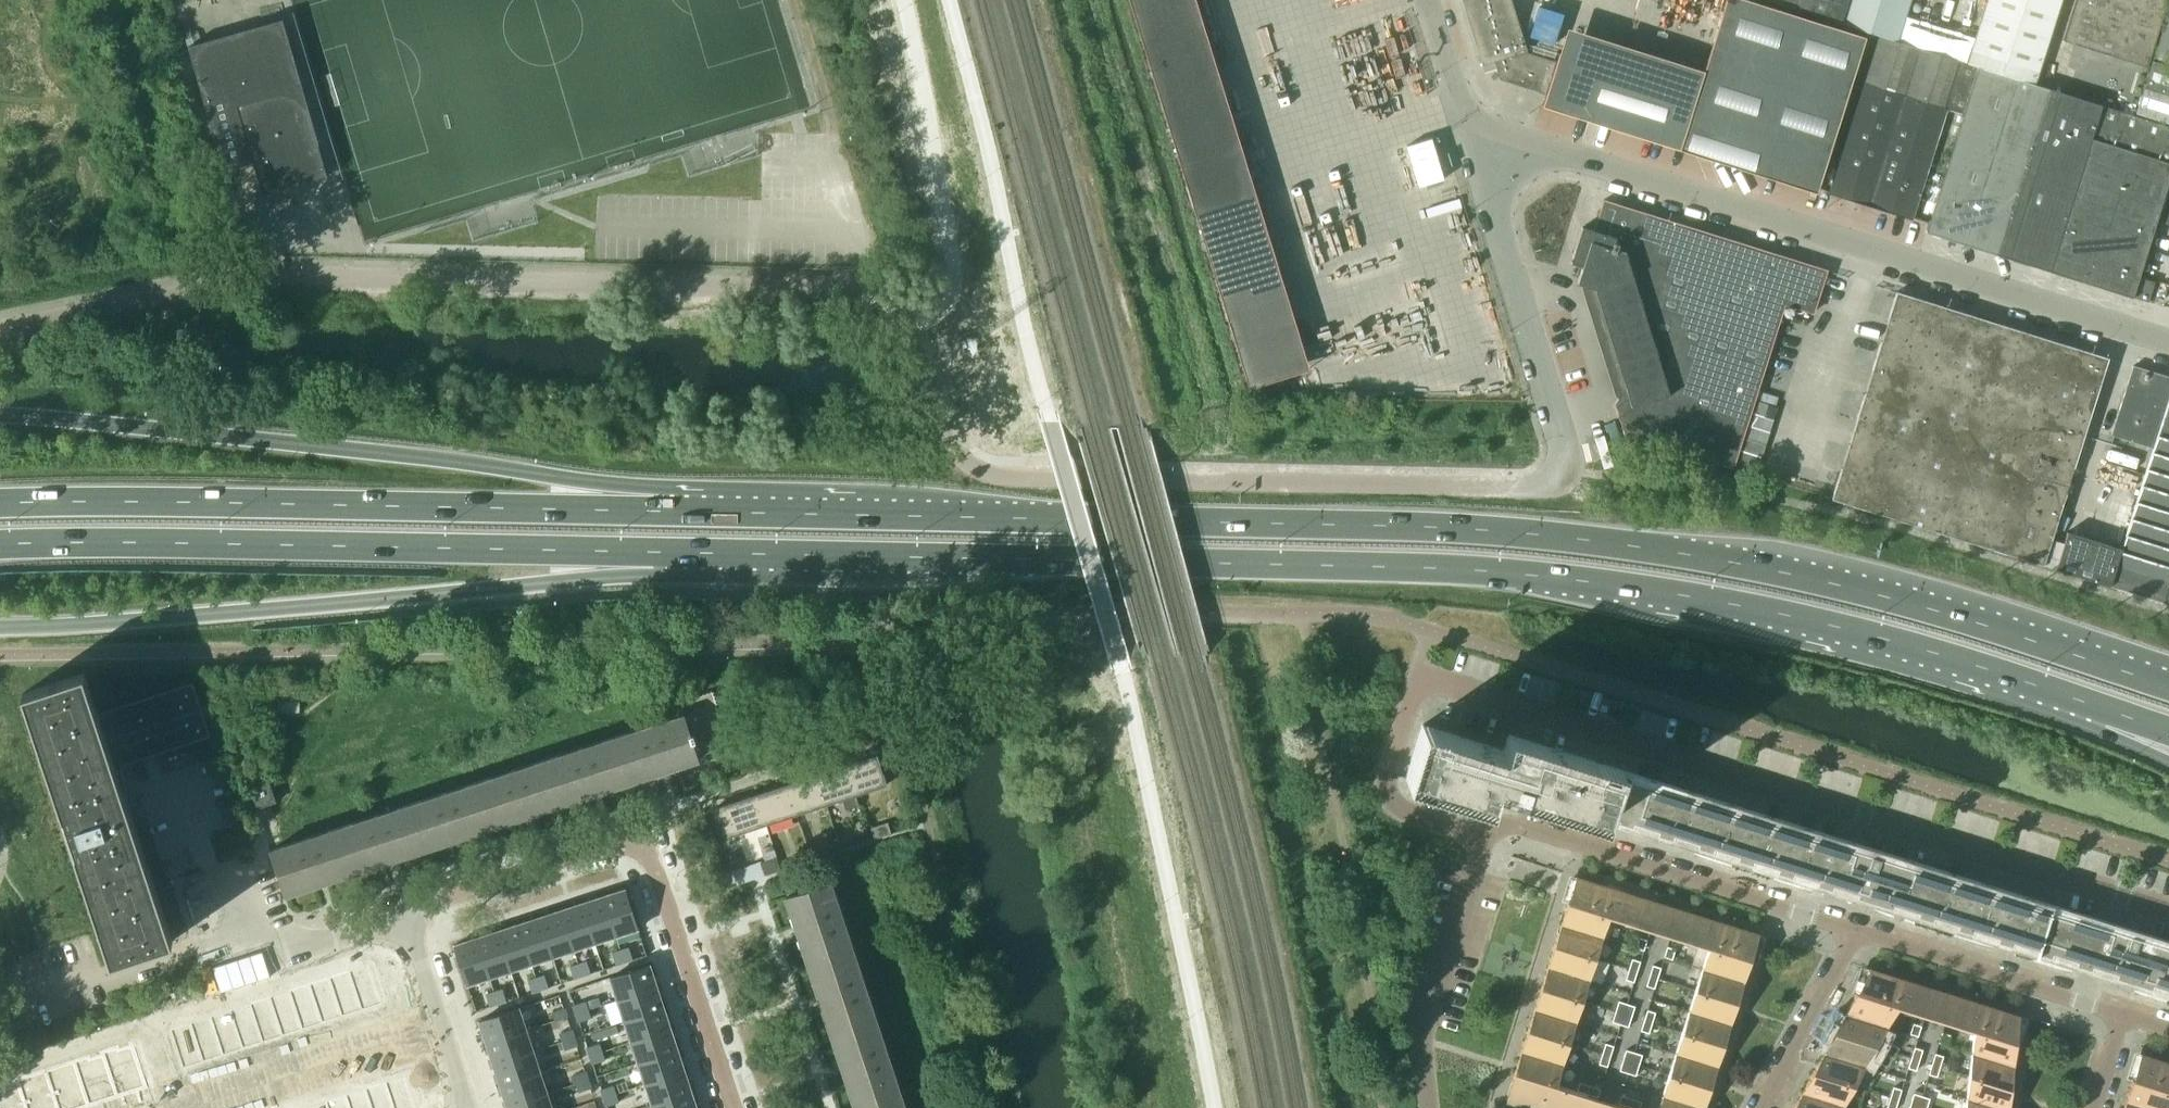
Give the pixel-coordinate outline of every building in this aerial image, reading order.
[(1253,382),(1313,363),(1199,0),(1133,0),(1253,382)] [(1482,64),(1493,60),(1499,78),(1543,92),(1553,60),(1522,51),(1526,50),(1510,0),(1462,0),(1482,64)] [(1679,148),(1752,171),(1773,177),(1814,190),(1864,37),(1802,17),(1748,0),(1725,0),(1703,70),(1679,146),(1679,148)] [(1796,9),(1799,0),(1766,0),(1796,9)] [(1847,0),(1799,0),(1796,9),(1840,23),(1847,0)] [(1840,23),(1877,35),(1896,41),(1909,0),(1847,0),(1840,23)] [(2060,0),(1987,0),(1971,51),(2038,71),(2060,0)] [(2166,0),(2075,0),(2062,40),(2145,66),(2166,0)] [(2154,56),(2168,61),(2168,6),(2154,56)] [(1703,70),(1567,27),(1557,60),(1546,93),(1543,104),(1679,146),(1703,70)] [(260,78),(244,82),(230,33),(188,45),(224,169),(236,165),(253,160),(263,194),(327,175),(312,122),(298,76),(285,80),(286,83),(263,90),(260,78)] [(1862,82),(1863,82),(1947,108),(1946,109),(1962,114),(1977,66),(1896,41),(1877,35),(1862,82)] [(2153,60),(2136,113),(2168,123),(2168,65),(2153,60)] [(1925,232),(1996,254),(2047,88),(1977,66),(1962,114),(1925,232)] [(1828,192),(1910,217),(1911,218),(1946,109),(1947,108),(1863,82),(1828,192)] [(1996,254),(2050,270),(2102,105),(2047,88),(1996,254)] [(2138,277),(2168,178),(2168,127),(2102,105),(2050,270),(2132,296),(2138,277)] [(1825,268),(1790,258),(1602,198),(1592,229),(1582,226),(1571,261),(1582,265),(1577,280),(1597,287),(1628,386),(1614,402),(1624,434),(1733,468),(1782,303),(1812,312),(1825,268)] [(2153,281),(2138,277),(2132,296),(2147,301),(2153,281)] [(1897,289),(1896,292),(1831,497),(2043,564),(2106,356),(1897,289)] [(2154,439),(2168,393),(2168,375),(2132,363),(2112,426),(2154,439)] [(2154,439),(2122,543),(2121,547),(2109,584),(2163,602),(2168,582),(2168,393),(2154,439)] [(2055,567),(2109,584),(2121,547),(2067,530),(2055,567)] [(133,847),(120,808),(129,805),(123,771),(109,773),(103,755),(90,714),(86,702),(77,677),(81,675),(80,672),(29,688),(30,692),(35,691),(47,728),(0,743),(0,782),(6,802),(51,788),(46,774),(61,769),(120,953),(117,954),(118,957),(168,941),(167,938),(163,940),(133,847)] [(193,681),(90,714),(103,755),(127,748),(133,760),(210,735),(193,681)] [(681,714),(694,751),(728,740),(716,704),(719,703),(717,695),(713,696),(711,691),(677,702),(681,714)] [(681,714),(613,736),(628,781),(697,759),(694,751),(681,714)] [(1423,724),(1406,778),(1427,784),(1489,803),(1491,796),(1495,785),(2168,997),(2168,940),(1509,732),(1505,745),(1503,749),(1423,724)] [(613,736),(545,758),(560,804),(628,781),(613,736)] [(876,754),(846,763),(855,793),(886,783),(876,754)] [(545,758),(476,781),(491,826),(560,804),(545,758)] [(859,804),(855,793),(846,763),(815,773),(824,803),(842,798),(845,808),(859,804)] [(795,813),(824,803),(815,773),(785,783),(795,813)] [(266,776),(248,782),(256,807),(275,801),(266,776)] [(476,781),(407,803),(422,848),(491,826),(476,781)] [(785,783),(755,793),(765,823),(795,813),(785,783)] [(723,836),(765,823),(755,793),(714,806),(723,836)] [(407,803),(339,826),(353,871),(422,848),(407,803)] [(871,827),(875,838),(890,834),(886,822),(871,827)] [(285,893),(353,871),(339,826),(270,848),(285,893)] [(859,843),(871,839),(868,830),(856,834),(859,843)] [(820,845),(809,849),(812,859),(824,855),(820,845)] [(737,880),(763,872),(760,860),(734,868),(737,880)] [(1567,904),(1595,912),(1604,885),(1576,876),(1567,904)] [(830,881),(785,896),(807,965),(853,950),(830,881)] [(1638,895),(1604,885),(1595,912),(1609,917),(1629,923),(1638,895)] [(625,890),(603,897),(616,937),(638,930),(625,890)] [(603,897),(581,904),(594,944),(616,937),(603,897)] [(581,904),(560,911),(573,951),(594,944),(581,904)] [(1609,917),(1595,912),(1567,904),(1561,924),(1603,937),(1609,917)] [(1655,916),(1663,918),(1666,908),(1659,905),(1655,916)] [(1674,910),(1666,908),(1663,918),(1671,921),(1674,910)] [(560,911),(539,917),(552,957),(573,951),(560,911)] [(1731,924),(1697,914),(1689,941),(1708,948),(1722,952),(1731,924)] [(539,917),(518,924),(531,964),(552,957),(539,917)] [(518,924),(497,931),(510,971),(531,964),(518,924)] [(1603,937),(1561,924),(1554,945),(1596,958),(1603,937)] [(1759,933),(1731,924),(1722,952),(1750,961),(1759,933)] [(497,931),(476,938),(489,978),(510,971),(497,931)] [(1636,947),(1644,950),(1647,939),(1639,937),(1636,947)] [(476,938),(454,945),(467,985),(489,978),(476,938)] [(1590,979),(1596,958),(1554,945),(1548,966),(1590,979)] [(1664,956),(1672,959),(1675,948),(1667,946),(1664,956)] [(629,947),(621,949),(625,962),(633,959),(629,947)] [(1750,961),(1722,952),(1708,948),(1702,968),(1744,981),(1750,961)] [(625,962),(621,949),(612,952),(617,965),(625,962)] [(875,1019),(853,950),(807,965),(830,1034),(875,1019)] [(1632,958),(1629,968),(1637,971),(1641,961),(1632,958)] [(591,973),(587,960),(578,963),(583,976),(591,973)] [(583,976),(578,963),(570,966),(575,979),(583,976)] [(370,964),(350,970),(362,1008),(382,1002),(370,964)] [(1653,964),(1650,975),(1658,977),(1661,967),(1653,964)] [(649,966),(609,979),(617,1001),(657,988),(649,966)] [(1590,979),(1548,966),(1541,987),(1583,1000),(1590,979)] [(1634,981),(1637,971),(1629,968),(1626,979),(1634,981)] [(1702,968),(1695,989),(1737,1002),(1744,981),(1702,968)] [(1856,994),(1886,1004),(1895,976),(1870,968),(1856,994)] [(350,970),(330,977),(342,1014),(362,1008),(350,970)] [(549,987),(544,974),(536,977),(540,990),(549,987)] [(1658,977),(1650,975),(1646,985),(1655,988),(1658,977)] [(1924,985),(1895,976),(1886,1004),(1898,1007),(1916,1013),(1924,985)] [(330,977),(310,983),(322,1021),(342,1014),(330,977)] [(532,992),(540,990),(536,977),(528,980),(532,992)] [(310,983),(290,990),(303,1027),(322,1021),(310,983)] [(1577,1021),(1583,1000),(1541,987),(1535,1008),(1577,1021)] [(507,1001),(502,988),(494,991),(499,1003),(507,1001)] [(657,988),(617,1001),(623,1022),(664,1009),(657,988)] [(1737,1002),(1695,989),(1689,1010),(1731,1023),(1737,1002)] [(290,990),(270,996),(283,1034),(303,1027),(290,990)] [(486,994),(490,1006),(499,1003),(494,991),(486,994)] [(1932,1003),(1940,1005),(1943,995),(1936,992),(1932,1003)] [(1898,1007),(1886,1004),(1856,994),(1845,1013),(1887,1026),(1898,1007)] [(1943,995),(1940,1005),(1948,1008),(1951,997),(1943,995)] [(270,996),(251,1002),(263,1040),(283,1034),(270,996)] [(1985,1034),(1994,1007),(1965,998),(1956,1025),(1974,1031),(1985,1034)] [(1632,1016),(1635,1006),(1619,1000),(1616,1011),(1632,1016)] [(588,1009),(586,1001),(573,1005),(576,1013),(588,1009)] [(251,1002),(231,1009),(243,1047),(263,1040),(251,1002)] [(556,1020),(568,1015),(566,1007),(553,1011),(556,1020)] [(2019,1015),(1994,1007),(1985,1034),(2016,1044),(2019,1015)] [(519,1008),(478,1021),(486,1044),(526,1031),(519,1008)] [(1577,1021),(1535,1008),(1528,1029),(1570,1043),(1577,1021)] [(231,1009),(211,1015),(223,1053),(243,1047),(231,1009)] [(578,1021),(591,1017),(588,1009),(576,1013),(578,1021)] [(664,1009),(623,1022),(630,1043),(670,1031),(664,1009)] [(1648,1009),(1644,1020),(1653,1022),(1656,1012),(1648,1009)] [(1689,1010),(1682,1031),(1724,1045),(1731,1023),(1689,1010)] [(1632,1016),(1616,1011),(1612,1021),(1629,1026),(1632,1016)] [(1845,1013),(1834,1033),(1876,1046),(1887,1026),(1845,1013)] [(211,1015),(191,1022),(203,1059),(223,1053),(211,1015)] [(898,1087),(875,1019),(830,1034),(852,1102),(898,1087)] [(1649,1033),(1653,1022),(1644,1020),(1641,1030),(1649,1033)] [(191,1022),(171,1028),(183,1066),(203,1059),(191,1022)] [(1918,1036),(1922,1025),(1913,1023),(1910,1033),(1918,1036)] [(618,1032),(616,1025),(592,1032),(595,1039),(618,1032)] [(563,1041),(575,1036),(573,1028),(560,1033),(563,1041)] [(1563,1064),(1570,1043),(1528,1029),(1521,1051),(1563,1064)] [(526,1031),(486,1044),(492,1065),(533,1052),(526,1031)] [(670,1031),(630,1043),(637,1065),(677,1052),(670,1031)] [(1724,1045),(1682,1031),(1676,1053),(1717,1066),(1724,1045)] [(2016,1044),(1985,1034),(1974,1031),(1972,1052),(2013,1066),(2016,1044)] [(1942,1032),(1939,1042),(1947,1044),(1950,1034),(1942,1032)] [(1876,1046),(1834,1033),(1824,1052),(1866,1066),(1876,1046)] [(565,1049),(578,1045),(575,1036),(563,1041),(565,1049)] [(149,1086),(134,1040),(0,1083),(0,1107),(82,1107),(149,1086)] [(602,1051),(599,1043),(587,1047),(590,1055),(602,1051)] [(1611,1056),(1614,1045),(1606,1043),(1602,1053),(1611,1056)] [(1915,1046),(1911,1057),(1920,1059),(1923,1049),(1915,1046)] [(1643,1054),(1634,1052),(1626,1049),(1623,1059),(1639,1064),(1643,1054)] [(605,1059),(602,1051),(590,1055),(592,1063),(605,1059)] [(1563,1064),(1521,1051),(1515,1071),(1550,1082),(1557,1084),(1563,1064)] [(533,1052),(492,1065),(499,1086),(539,1073),(533,1052)] [(677,1052),(637,1065),(644,1086),(684,1073),(677,1052)] [(1824,1052),(1813,1072),(1855,1085),(1866,1066),(1824,1052)] [(1969,1075),(2011,1088),(2013,1066),(1972,1052),(1969,1075)] [(1599,1063),(1607,1066),(1611,1056),(1602,1053),(1599,1063)] [(1676,1053),(1669,1074),(1711,1087),(1717,1066),(1676,1053)] [(1932,1063),(1940,1066),(1944,1055),(1935,1053),(1932,1063)] [(2141,1053),(2132,1080),(2163,1090),(2168,1072),(2168,1062),(2141,1053)] [(1916,1070),(1920,1059),(1911,1057),(1908,1067),(1916,1070)] [(1636,1075),(1639,1064),(1623,1059),(1620,1070),(1636,1075)] [(1940,1066),(1932,1063),(1929,1074),(1937,1076),(1940,1066)] [(576,1083),(589,1079),(586,1071),(574,1075),(576,1083)] [(1550,1082),(1515,1071),(1506,1099),(1537,1107),(1542,1107),(1550,1082)] [(1855,1085),(1813,1072),(1802,1092),(1844,1105),(1855,1085)] [(539,1073),(499,1086),(506,1107),(546,1094),(539,1073)] [(684,1073),(644,1086),(651,1107),(691,1094),(684,1073)] [(1711,1087),(1669,1074),(1662,1095),(1704,1107),(1711,1087)] [(2011,1088),(1969,1075),(1967,1097),(2001,1107),(2009,1107),(2011,1088)] [(386,1082),(394,1107),(416,1107),(406,1076),(386,1082)] [(592,1087),(589,1079),(576,1083),(579,1091),(592,1087)] [(2160,1089),(2132,1080),(2126,1101),(2149,1107),(2168,1107),(2168,1092),(2160,1089)] [(366,1089),(372,1107),(394,1107),(386,1082),(366,1089)] [(1557,1084),(1550,1082),(1542,1107),(1579,1107),(1587,1094),(1557,1084)] [(1577,1090),(1588,1093),(1590,1085),(1580,1082),(1577,1090)] [(616,1093),(613,1085),(601,1089),(604,1097),(616,1093)] [(1588,1093),(1598,1096),(1600,1088),(1590,1085),(1588,1093)] [(1890,1097),(1899,1099),(1902,1089),(1894,1086),(1890,1097)] [(898,1087),(852,1102),(854,1107),(904,1107),(898,1087)] [(346,1095),(351,1107),(372,1107),(366,1089),(346,1095)] [(1793,1107),(1842,1107),(1844,1105),(1802,1092),(1793,1107)] [(1927,1107),(1930,1098),(1914,1092),(1911,1103),(1927,1107)] [(619,1101),(616,1093),(604,1097),(606,1105),(619,1101)] [(506,1107),(551,1107),(546,1094),(506,1107)] [(651,1107),(695,1107),(691,1094),(651,1107)] [(1631,1098),(1621,1094),(1618,1103),(1629,1106),(1631,1098)] [(327,1102),(329,1107),(351,1107),(346,1095),(327,1102)] [(1704,1107),(1662,1095),(1658,1107),(1704,1107)] [(1890,1107),(1896,1107),(1899,1099),(1890,1097),(1887,1107),(1890,1107)] [(1967,1097),(1966,1107),(2001,1107),(1967,1097)] [(1629,1106),(1635,1107),(1639,1107),(1642,1101),(1631,1098),(1629,1106)]
